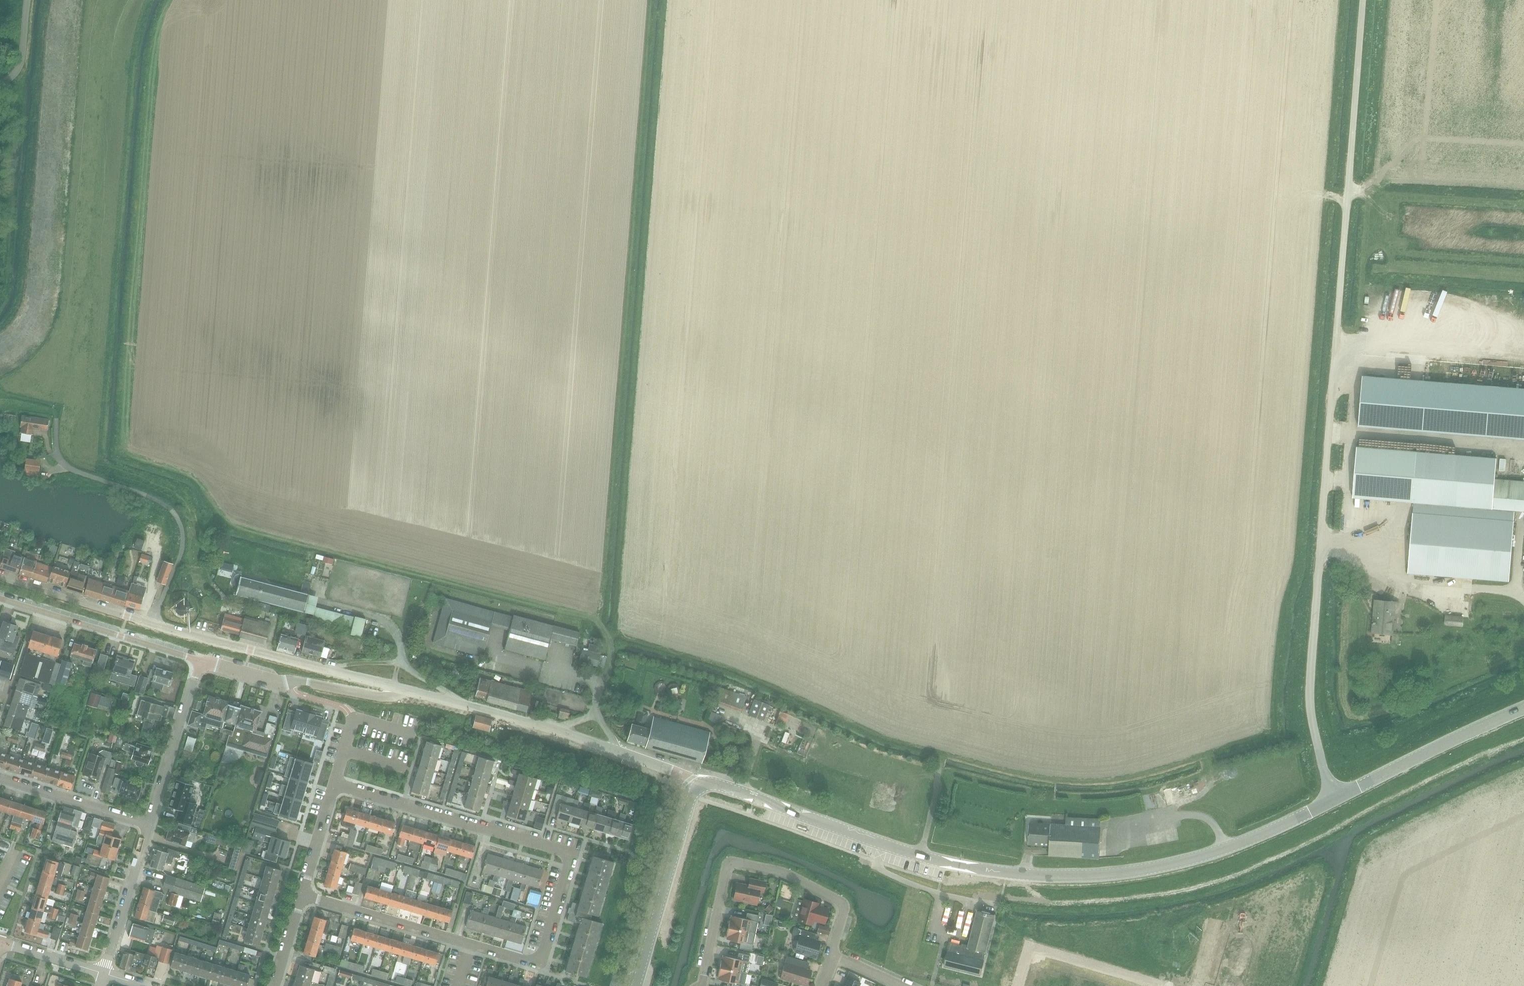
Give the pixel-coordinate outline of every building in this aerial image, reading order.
[(1359,426),(1523,440),(1523,389),(1369,376),(1363,376),(1362,386),(1359,426)] [(22,425),(23,426),(22,432),(33,433),(34,427),(47,430),(49,420),(23,416),(22,425)] [(1353,497),(1414,502),(1515,511),(1523,512),(1523,480),(1496,478),(1495,478),(1496,459),(1497,458),(1357,447),(1353,497)] [(25,470),(24,475),(26,475),(38,477),(39,477),(41,477),(42,472),(39,472),(40,467),(41,461),(27,458),(25,470)] [(1413,514),(1409,573),(1509,581),(1514,523),(1515,511),(1414,502),(1413,514)] [(142,549),(145,540),(138,538),(135,547),(142,549)] [(0,566),(0,567),(19,573),(24,556),(15,553),(16,551),(6,548),(0,566)] [(142,553),(140,560),(147,562),(149,556),(142,553)] [(25,556),(20,573),(48,582),(53,566),(37,561),(37,560),(25,556)] [(74,565),(67,587),(83,592),(88,575),(78,572),(78,571),(78,570),(80,562),(76,560),(74,565)] [(158,581),(166,584),(174,563),(165,560),(158,581)] [(54,565),(49,581),(66,586),(71,570),(54,565)] [(234,576),(233,585),(238,586),(238,589),(236,594),(261,601),(305,612),(310,595),(310,594),(266,582),(241,576),(242,574),(240,574),(238,574),(236,575),(234,576)] [(119,575),(116,584),(123,586),(125,576),(119,575)] [(90,577),(85,593),(99,598),(104,582),(90,577)] [(104,582),(99,598),(112,601),(115,591),(116,586),(104,582)] [(130,592),(126,604),(140,609),(144,597),(145,592),(142,591),(144,586),(133,583),(131,587),(130,592)] [(115,591),(112,601),(113,602),(124,605),(125,604),(130,590),(116,586),(115,591)] [(483,656),(492,626),(510,631),(505,649),(545,660),(548,649),(551,638),(576,645),(580,632),(514,614),(514,616),(446,597),(433,642),(483,656)] [(1392,634),(1395,603),(1399,603),(1399,602),(1376,600),(1374,632),(1392,634)] [(177,612),(178,613),(179,614),(181,615),(183,615),(185,615),(186,614),(188,613),(189,611),(189,610),(189,608),(189,606),(188,604),(187,603),(186,602),(184,601),(182,601),(180,601),(179,602),(177,604),(176,605),(176,607),(175,609),(176,610),(177,612)] [(271,605),(261,602),(259,609),(269,611),(271,605)] [(314,614),(313,618),(317,619),(352,628),(351,634),(361,636),(366,618),(356,616),(355,617),(342,613),(317,607),(316,607),(316,606),(315,608),(314,614)] [(222,624),(221,629),(240,634),(240,636),(266,643),(271,623),(265,621),(260,620),(244,616),(244,618),(240,616),(226,612),(222,624)] [(1446,615),(1445,625),(1462,627),(1463,616),(1446,615)] [(14,654),(20,636),(15,634),(18,626),(16,625),(16,624),(11,622),(10,623),(5,621),(0,636),(1,637),(0,639),(0,649),(14,654)] [(295,632),(306,636),(309,625),(298,622),(295,632)] [(34,630),(27,652),(56,661),(63,639),(34,630)] [(282,633),(278,647),(295,651),(299,638),(282,633)] [(307,635),(302,651),(321,657),(326,640),(307,635)] [(75,643),(72,656),(74,657),(73,658),(78,660),(78,658),(84,659),(83,664),(91,666),(96,649),(87,646),(88,645),(83,644),(83,645),(75,643)] [(590,643),(588,651),(583,649),(580,661),(598,666),(603,646),(590,643)] [(54,685),(61,663),(56,661),(27,652),(20,674),(54,685)] [(101,653),(96,671),(103,673),(108,655),(101,653)] [(113,673),(112,678),(123,681),(128,683),(134,685),(137,676),(136,675),(131,674),(135,660),(118,655),(113,673)] [(63,659),(56,681),(66,684),(73,662),(63,659)] [(10,679),(15,664),(1,660),(1,661),(0,664),(0,676),(10,679)] [(154,677),(153,680),(151,686),(162,690),(164,684),(170,685),(174,672),(157,667),(156,670),(151,669),(149,676),(154,677)] [(141,675),(137,687),(136,691),(144,694),(145,689),(149,678),(141,675)] [(20,677),(16,689),(33,695),(37,696),(41,684),(20,677)] [(499,682),(481,677),(475,695),(487,699),(487,700),(516,709),(527,712),(534,686),(526,684),(525,689),(502,683),(503,681),(500,680),(499,682)] [(44,683),(42,689),(50,691),(52,686),(44,683)] [(716,699),(715,702),(742,711),(747,696),(720,687),(716,699)] [(16,689),(13,701),(12,701),(29,707),(33,695),(16,689)] [(91,692),(88,705),(98,708),(99,704),(100,699),(101,696),(101,695),(91,692)] [(192,710),(188,725),(198,728),(199,727),(200,727),(200,728),(205,730),(207,723),(221,727),(222,728),(224,721),(229,701),(210,695),(204,714),(192,710)] [(39,697),(37,703),(45,705),(47,700),(39,697)] [(147,700),(146,701),(141,699),(137,714),(145,716),(144,721),(145,722),(141,733),(149,735),(153,723),(154,724),(155,718),(161,720),(163,715),(171,718),(174,707),(165,704),(165,706),(147,700)] [(764,720),(770,704),(755,699),(749,714),(764,720)] [(12,701),(9,713),(25,719),(29,707),(12,701)] [(229,701),(224,721),(236,725),(242,705),(241,707),(229,704),(230,701),(229,701)] [(227,741),(226,745),(238,749),(247,751),(252,753),(267,757),(276,725),(268,722),(265,732),(256,730),(259,720),(262,711),(242,705),(236,725),(233,736),(229,735),(227,741)] [(288,712),(283,729),(291,731),(292,728),(304,732),(309,712),(297,708),(295,714),(288,712)] [(569,710),(561,708),(559,717),(567,719),(569,710)] [(710,710),(707,720),(714,722),(718,724),(722,715),(710,710)] [(780,710),(776,722),(785,726),(789,716),(789,715),(790,714),(780,710)] [(645,725),(648,713),(639,711),(636,723),(645,725)] [(309,712),(304,732),(315,735),(315,738),(323,741),(328,725),(329,725),(330,721),(322,719),(322,716),(316,714),(309,712)] [(21,730),(25,719),(9,713),(5,725),(21,730)] [(270,715),(268,720),(269,720),(276,722),(277,717),(270,714),(270,715)] [(489,731),(491,726),(493,719),(476,714),(473,726),(489,731)] [(647,745),(646,747),(702,762),(710,731),(654,716),(651,728),(633,723),(628,740),(647,745)] [(43,741),(49,743),(52,731),(53,729),(52,729),(47,727),(45,733),(43,741)] [(768,728),(764,735),(765,736),(769,738),(773,730),(768,728)] [(108,740),(116,743),(118,734),(111,732),(108,740)] [(20,737),(10,734),(8,740),(18,743),(20,737)] [(197,738),(189,736),(185,749),(193,751),(197,738)] [(427,741),(423,754),(438,758),(442,745),(427,741)] [(126,742),(124,749),(134,752),(132,758),(136,759),(135,763),(137,765),(141,766),(143,765),(144,762),(149,763),(149,761),(152,759),(151,757),(151,754),(150,754),(152,748),(137,743),(136,745),(126,742)] [(68,753),(66,758),(71,760),(73,754),(74,755),(76,748),(70,746),(70,748),(69,747),(68,753)] [(104,749),(99,752),(98,755),(90,752),(84,773),(99,778),(104,762),(110,764),(113,752),(104,749)] [(317,749),(313,761),(319,763),(323,751),(317,749)] [(454,750),(452,757),(451,762),(455,763),(459,750),(455,749),(454,750)] [(4,768),(9,754),(0,751),(0,766),(4,768)] [(462,751),(459,764),(463,765),(467,752),(462,751)] [(9,754),(4,768),(18,772),(22,758),(9,754)] [(423,754),(420,766),(435,770),(438,758),(423,754)] [(291,756),(288,765),(293,767),(302,770),(311,772),(314,763),(304,760),(296,758),(291,756)] [(480,756),(476,769),(491,774),(495,761),(480,756)] [(22,758),(18,772),(31,776),(36,762),(22,758)] [(109,766),(109,768),(116,770),(120,771),(123,762),(116,760),(115,762),(112,761),(111,764),(109,766)] [(450,765),(447,774),(452,776),(455,763),(451,762),(445,760),(444,763),(450,765)] [(36,762),(31,776),(44,780),(49,766),(36,762)] [(459,764),(455,777),(459,778),(463,765),(459,764)] [(288,765),(285,775),(290,776),(299,779),(308,782),(311,772),(302,770),(293,767),(288,765)] [(49,766),(44,780),(58,784),(62,771),(49,766)] [(420,766),(416,779),(431,783),(435,770),(420,766)] [(119,774),(120,771),(116,770),(109,768),(102,791),(109,793),(115,773),(119,774)] [(62,771),(58,784),(72,789),(76,775),(75,774),(76,771),(70,769),(69,773),(62,771)] [(476,769),(472,782),(487,786),(491,774),(476,769)] [(519,775),(517,781),(517,783),(534,788),(538,778),(520,772),(520,771),(514,769),(512,773),(519,775)] [(447,774),(443,787),(444,787),(448,788),(452,776),(447,774)] [(290,776),(287,786),(305,791),(308,782),(299,779),(290,776)] [(138,799),(142,786),(130,782),(131,780),(125,779),(125,780),(116,778),(114,785),(117,786),(115,792),(120,793),(120,795),(126,797),(126,795),(138,799)] [(427,795),(431,783),(416,779),(412,791),(427,795)] [(514,792),(514,794),(531,799),(534,788),(517,783),(517,781),(510,779),(509,783),(516,785),(514,792)] [(194,785),(177,780),(169,806),(179,809),(176,819),(191,824),(197,805),(189,802),(194,785)] [(472,782),(468,794),(483,798),(487,786),(472,782)] [(282,784),(279,794),(285,795),(303,801),(305,791),(287,786),(282,784)] [(440,799),(444,800),(448,788),(444,787),(443,787),(440,799)] [(451,788),(447,801),(452,803),(456,790),(451,788)] [(513,796),(511,802),(511,804),(528,809),(531,799),(514,794),(514,792),(507,790),(506,794),(513,796)] [(601,799),(603,792),(597,790),(595,797),(601,799)] [(557,793),(552,811),(559,812),(557,817),(569,821),(573,806),(571,805),(574,798),(567,796),(557,793)] [(468,794),(465,806),(480,811),(483,798),(468,794)] [(285,795),(282,805),(289,807),(300,810),(303,801),(285,795)] [(2,810),(8,812),(11,800),(0,797),(0,816),(2,810)] [(573,806),(569,821),(581,824),(586,809),(583,809),(577,807),(579,800),(574,798),(571,805),(573,806)] [(10,828),(15,829),(24,804),(11,800),(8,812),(14,814),(10,828)] [(525,820),(528,809),(511,804),(511,802),(504,800),(503,804),(510,806),(507,814),(525,820)] [(586,809),(581,824),(593,828),(598,813),(595,812),(589,810),(591,803),(586,802),(583,809),(586,809)] [(24,804),(15,829),(20,831),(24,817),(32,820),(35,808),(24,804)] [(279,805),(276,816),(295,822),(298,810),(279,805)] [(598,813),(593,828),(604,831),(609,816),(607,816),(601,814),(603,807),(597,805),(595,812),(598,813)] [(62,810),(58,820),(73,825),(78,827),(80,822),(81,816),(83,811),(75,809),(74,809),(71,808),(65,806),(63,811),(62,810)] [(47,812),(35,808),(32,820),(38,822),(36,828),(34,827),(31,836),(39,839),(42,830),(41,830),(43,823),(44,823),(47,812)] [(200,808),(195,825),(201,827),(206,810),(200,808)] [(344,819),(342,826),(345,827),(351,828),(350,831),(349,834),(349,836),(352,837),(355,838),(357,830),(355,830),(355,829),(354,829),(356,823),(359,812),(348,808),(347,808),(345,814),(344,819)] [(609,816),(604,831),(617,835),(621,820),(619,819),(615,818),(617,811),(609,809),(607,816),(609,816)] [(359,812),(356,823),(367,826),(371,815),(360,812),(359,812)] [(621,820),(617,835),(629,838),(633,823),(625,821),(627,814),(622,812),(619,819),(621,820)] [(267,850),(264,858),(276,861),(279,853),(285,855),(289,842),(274,837),(279,820),(255,813),(251,825),(249,834),(253,835),(253,837),(264,841),(264,840),(270,842),(267,850)] [(371,815),(367,826),(368,827),(369,827),(380,830),(383,819),(373,816),(372,815),(371,815)] [(537,816),(534,826),(536,826),(542,828),(545,818),(537,816)] [(1030,822),(1029,845),(1050,846),(1049,855),(1100,858),(1102,818),(1067,816),(1066,824),(1030,822)] [(96,817),(94,824),(100,826),(102,819),(96,817)] [(381,830),(379,836),(383,837),(385,831),(385,832),(393,834),(396,822),(385,819),(384,819),(383,819),(380,830),(381,830)] [(53,837),(52,840),(73,846),(74,844),(78,831),(71,829),(73,825),(58,820),(55,831),(53,837)] [(104,821),(99,836),(97,843),(103,844),(118,849),(122,838),(112,835),(115,824),(104,821)] [(167,830),(164,838),(166,839),(186,846),(186,845),(192,847),(194,842),(196,834),(197,834),(199,829),(195,827),(179,823),(178,828),(171,825),(169,831),(167,830)] [(400,836),(397,843),(404,845),(406,838),(412,840),(415,828),(403,824),(399,836),(400,836)] [(415,828),(412,840),(423,843),(427,831),(415,828)] [(427,831),(423,843),(424,843),(436,847),(439,835),(427,831)] [(217,837),(208,834),(206,841),(215,844),(215,843),(217,837)] [(339,835),(337,841),(346,844),(348,838),(342,836),(341,835),(339,835)] [(436,847),(434,852),(446,855),(448,850),(451,838),(439,835),(436,847)] [(348,838),(346,844),(349,845),(350,845),(353,846),(355,838),(352,837),(349,836),(348,838)] [(217,837),(215,843),(224,846),(226,839),(217,837)] [(451,838),(448,850),(459,854),(460,854),(463,842),(451,838)] [(233,842),(226,867),(237,870),(244,845),(233,842)] [(460,854),(458,859),(460,859),(463,860),(465,855),(466,856),(472,858),(476,845),(464,842),(463,842),(460,854)] [(82,860),(106,868),(110,858),(115,859),(118,849),(103,844),(101,850),(95,849),(93,854),(89,853),(90,850),(85,848),(83,857),(82,860)] [(366,850),(373,852),(375,846),(368,844),(366,850)] [(375,846),(373,852),(376,853),(381,855),(382,851),(383,848),(378,847),(375,846)] [(156,849),(151,866),(163,870),(162,872),(167,874),(175,876),(176,873),(164,869),(166,862),(172,863),(174,856),(179,858),(181,852),(168,848),(167,852),(156,849)] [(335,848),(332,860),(344,863),(347,852),(335,848)] [(399,853),(397,860),(405,862),(407,855),(399,853)] [(488,853),(483,871),(495,874),(493,880),(496,881),(498,881),(500,876),(497,875),(502,858),(488,853)] [(74,861),(74,862),(81,864),(82,861),(82,860),(83,857),(77,855),(74,861)] [(247,855),(243,870),(247,871),(250,860),(252,861),(253,857),(247,855)] [(407,855),(405,862),(413,864),(415,858),(407,855)] [(421,867),(429,869),(433,857),(426,855),(424,860),(423,860),(421,867)] [(385,872),(387,867),(389,860),(381,858),(375,856),(371,868),(385,872)] [(592,864),(590,868),(610,874),(614,862),(610,860),(609,860),(606,859),(594,856),(592,861),(592,862),(592,864)] [(433,857),(429,869),(437,871),(439,865),(431,862),(433,857)] [(43,871),(55,874),(62,876),(65,864),(58,862),(59,862),(47,858),(43,871)] [(502,858),(497,875),(500,876),(509,879),(508,884),(512,886),(514,880),(511,879),(516,862),(502,858)] [(332,860),(328,873),(340,877),(343,878),(345,873),(341,872),(344,863),(332,860)] [(389,860),(387,867),(395,869),(397,862),(389,860)] [(516,862),(511,879),(514,880),(522,882),(520,888),(522,889),(525,890),(527,884),(525,883),(530,866),(516,862)] [(350,865),(349,869),(351,870),(357,872),(358,868),(359,865),(351,863),(350,865)] [(78,876),(81,866),(74,864),(71,874),(78,876)] [(267,865),(263,878),(278,882),(282,870),(267,865)] [(358,868),(357,872),(359,872),(361,873),(365,874),(366,870),(367,868),(359,865),(358,868)] [(405,865),(403,871),(410,874),(412,867),(405,865)] [(530,866),(525,883),(527,884),(538,887),(544,870),(530,866)] [(412,867),(410,874),(413,874),(419,876),(421,870),(414,868),(412,867)] [(447,867),(445,874),(453,876),(455,869),(447,867)] [(586,881),(586,882),(606,888),(610,874),(590,868),(589,874),(588,875),(588,876),(588,877),(586,881)] [(455,869),(453,876),(461,878),(463,872),(457,870),(455,869)] [(243,870),(238,884),(243,886),(247,871),(243,870)] [(43,871),(40,882),(52,886),(55,874),(43,871)] [(96,879),(94,886),(106,889),(110,877),(98,874),(91,872),(90,877),(96,879)] [(188,872),(186,879),(193,881),(195,874),(188,872)] [(429,873),(427,879),(435,881),(437,874),(429,872),(429,873)] [(324,885),(336,888),(340,877),(328,873),(324,885)] [(167,874),(163,886),(164,886),(171,888),(170,891),(171,891),(167,903),(180,907),(184,896),(201,901),(202,899),(203,893),(205,886),(206,886),(175,876),(167,874)] [(437,874),(435,881),(447,884),(449,878),(437,874)] [(263,878),(259,891),(274,896),(278,882),(263,878)] [(449,878),(447,884),(459,888),(461,881),(449,878)] [(738,883),(734,899),(757,904),(760,890),(764,891),(766,882),(751,878),(749,885),(738,883)] [(352,893),(359,895),(362,883),(356,881),(352,893)] [(434,881),(433,887),(440,890),(442,884),(434,881)] [(40,882),(36,895),(48,898),(52,886),(40,882)] [(584,890),(582,895),(602,901),(606,888),(586,882),(585,887),(584,889),(584,890)] [(368,884),(365,896),(377,900),(380,888),(368,884)] [(94,886),(90,898),(103,901),(106,889),(94,886)] [(144,886),(140,903),(150,906),(149,910),(157,912),(161,899),(163,900),(165,893),(163,893),(163,892),(144,886)] [(495,887),(492,894),(500,896),(502,889),(495,887)] [(380,888),(377,900),(388,903),(391,891),(380,888)] [(259,891),(255,903),(270,908),(274,896),(259,891)] [(391,891),(388,903),(403,908),(406,895),(391,891)] [(471,904),(474,893),(467,891),(464,902),(471,904)] [(36,895),(32,907),(44,910),(45,910),(50,912),(58,914),(59,909),(53,907),(53,906),(46,904),(48,898),(36,895)] [(406,895),(403,908),(413,911),(417,899),(406,895)] [(580,904),(578,910),(592,914),(598,915),(602,901),(582,895),(581,900),(580,902),(580,903),(580,904)] [(235,897),(231,908),(235,910),(240,912),(241,909),(236,907),(239,898),(235,897)] [(90,898),(87,910),(99,914),(103,901),(90,898)] [(417,899),(413,911),(425,914),(428,902),(417,899)] [(798,920),(813,924),(814,920),(825,923),(829,909),(818,905),(819,903),(805,899),(798,920)] [(428,902),(425,914),(437,918),(440,906),(428,902)] [(569,909),(568,912),(570,913),(568,920),(578,923),(578,921),(581,922),(582,916),(591,919),(592,914),(578,910),(580,904),(573,902),(571,907),(569,907),(569,909)] [(154,922),(157,912),(149,910),(150,906),(140,903),(135,916),(154,922)] [(255,903),(252,914),(267,919),(270,908),(255,903)] [(770,904),(765,909),(769,913),(774,908),(770,904)] [(440,906),(437,918),(449,921),(453,909),(440,906)] [(32,907),(29,919),(40,922),(41,922),(44,910),(32,907)] [(472,909),(467,927),(481,931),(483,932),(488,914),(490,908),(485,907),(483,913),(472,909)] [(501,918),(496,935),(508,939),(513,921),(516,922),(516,921),(517,917),(520,918),(521,916),(525,917),(527,913),(522,911),(514,909),(511,921),(501,918)] [(87,910),(83,922),(95,925),(99,914),(87,910)] [(985,960),(984,960),(986,952),(987,952),(997,915),(978,910),(968,947),(952,942),(945,967),(981,976),(985,960)] [(488,914),(483,932),(494,935),(496,935),(501,918),(503,912),(498,911),(496,916),(488,914)] [(731,918),(729,927),(756,933),(760,915),(748,912),(746,918),(732,915),(731,918)] [(164,914),(162,921),(174,924),(176,918),(164,914)] [(252,914),(248,928),(263,933),(267,919),(252,914)] [(213,916),(212,922),(219,924),(221,918),(213,916)] [(315,916),(311,928),(324,931),(327,919),(317,916),(315,916)] [(579,927),(578,930),(598,936),(599,935),(602,922),(591,919),(582,916),(581,922),(579,927)] [(37,934),(43,936),(48,937),(50,932),(45,930),(39,928),(41,922),(40,922),(29,919),(25,931),(37,934)] [(227,921),(223,934),(228,935),(229,932),(232,923),(227,921)] [(513,921),(508,939),(522,943),(527,925),(516,922),(513,921)] [(83,922),(79,934),(92,937),(95,925),(83,922)] [(129,936),(145,941),(152,943),(156,930),(133,923),(131,928),(129,929),(128,933),(129,935),(129,936)] [(339,936),(345,938),(348,926),(342,924),(339,936)] [(819,924),(817,931),(825,934),(827,927),(819,924)] [(51,938),(58,940),(62,929),(55,926),(51,938)] [(728,936),(727,939),(741,942),(740,948),(752,950),(756,933),(729,927),(727,936),(728,936)] [(795,927),(793,935),(795,938),(799,940),(796,950),(816,956),(820,942),(816,941),(818,934),(795,927)] [(248,928),(244,940),(259,945),(263,933),(248,928)] [(311,928),(308,940),(317,943),(320,944),(324,931),(311,928)] [(351,940),(363,943),(366,931),(354,928),(351,940)] [(576,938),(574,943),(594,949),(595,949),(598,936),(578,930),(576,936),(576,938)] [(366,931),(363,943),(374,946),(378,934),(366,931)] [(71,938),(70,943),(68,942),(67,943),(76,946),(88,949),(92,937),(79,934),(77,940),(71,938)] [(378,934),(374,946),(387,950),(390,938),(378,934)] [(390,938),(387,950),(400,953),(403,942),(390,938)] [(192,939),(191,944),(203,947),(205,943),(192,939)] [(220,939),(219,943),(231,947),(233,943),(220,939)] [(308,940),(304,952),(316,956),(317,953),(318,948),(320,944),(317,943),(308,940)] [(325,946),(324,949),(325,949),(332,951),(334,944),(326,942),(325,946)] [(403,942),(400,953),(405,955),(403,963),(409,964),(411,957),(412,957),(415,945),(403,942)] [(205,943),(203,947),(217,951),(218,947),(205,943)] [(233,943),(231,947),(243,951),(245,947),(233,943)] [(572,951),(570,956),(591,962),(594,949),(574,943),(573,949),(572,951)] [(154,955),(160,957),(159,960),(168,963),(172,949),(157,944),(154,955)] [(334,944),(332,951),(340,953),(342,947),(334,944)] [(415,945),(412,957),(424,961),(428,949),(415,945)] [(245,947),(243,951),(256,955),(257,951),(257,950),(245,947)] [(428,949),(424,961),(436,964),(439,952),(428,949)] [(125,951),(120,967),(136,972),(138,968),(132,966),(135,958),(144,960),(143,963),(155,967),(158,957),(137,951),(136,955),(125,951)] [(175,951),(171,966),(184,970),(188,955),(176,951),(175,951)] [(722,958),(720,967),(748,973),(751,955),(739,952),(738,959),(724,956),(723,958),(722,958)] [(200,959),(194,973),(208,977),(213,962),(204,960),(206,954),(202,953),(200,959)] [(188,955),(184,970),(194,973),(200,959),(188,955)] [(568,964),(566,970),(572,972),(578,973),(578,974),(580,974),(582,975),(586,976),(591,962),(570,956),(569,962),(568,964)] [(788,956),(781,977),(807,985),(809,978),(811,977),(812,973),(811,971),(812,970),(807,969),(809,962),(788,956)] [(327,985),(330,985),(331,985),(338,963),(327,960),(324,971),(330,973),(327,985)] [(349,961),(347,967),(355,969),(357,963),(349,961)] [(213,962),(208,977),(220,981),(225,966),(213,962)] [(225,966),(220,981),(233,985),(240,963),(237,970),(225,966)] [(233,985),(236,985),(247,985),(250,974),(244,972),(246,965),(240,963),(233,985)] [(365,966),(357,963),(355,969),(364,972),(365,966)] [(300,964),(297,977),(312,981),(315,969),(300,964)] [(732,985),(745,985),(748,973),(720,967),(718,976),(719,976),(719,979),(733,982),(732,985)] [(374,968),(372,975),(379,977),(381,970),(374,968)] [(486,985),(498,985),(500,979),(498,978),(492,976),(494,969),(490,968),(488,975),(489,975),(489,976),(486,985)] [(340,970),(339,974),(352,978),(353,973),(340,970)] [(381,970),(379,977),(388,979),(390,973),(381,970)] [(498,985),(509,985),(511,982),(508,981),(502,979),(504,972),(500,971),(498,978),(500,979),(498,985)] [(352,978),(361,980),(360,985),(361,985),(363,985),(364,981),(365,977),(353,973),(352,978)] [(509,985),(520,985),(521,985),(519,984),(512,983),(514,975),(510,974),(508,981),(511,982),(509,985)] [(395,981),(395,982),(404,984),(404,982),(406,977),(397,975),(395,981)] [(294,985),(310,985),(312,981),(297,977),(294,985)] [(365,977),(364,981),(374,984),(377,985),(378,981),(365,977)] [(404,984),(410,985),(412,985),(414,980),(406,977),(404,982),(404,984)] [(861,982),(847,977),(843,985),(860,985),(861,982)] [(8,985),(21,985),(22,982),(10,978),(8,985)]
